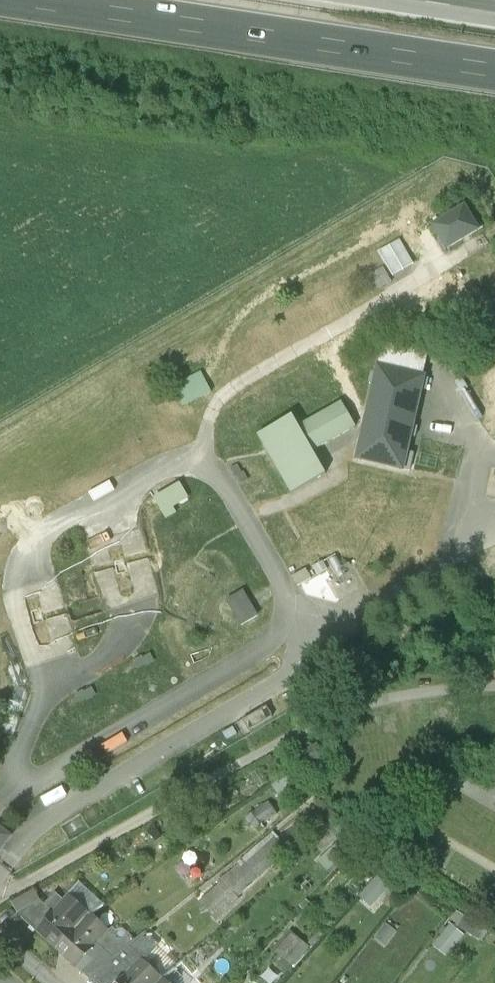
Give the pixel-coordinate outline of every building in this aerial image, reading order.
[(472,221),(465,209),(434,227),(447,250),(483,229),(477,218),(472,221)] [(391,283),(383,269),(367,279),(375,293),(391,283)] [(379,368),(357,463),(403,473),(425,379),(379,368)] [(209,391),(200,373),(171,388),(180,405),(209,391)] [(468,389),(462,379),(456,384),(462,393),(468,389)] [(482,418),(468,395),(463,398),(477,421),(482,418)] [(341,403),(299,427),(313,451),(355,427),(341,403)] [(292,417),(258,436),(291,493),(325,474),(292,417)] [(236,465),(229,469),(234,476),(235,475),(240,484),(247,480),(242,471),(240,472),(236,465)] [(187,499),(179,485),(155,499),(166,518),(175,513),(172,508),(187,499)] [(336,556),(328,561),(339,580),(348,575),(336,556)] [(124,559),(113,562),(121,594),(128,593),(125,577),(128,576),(124,559)] [(327,569),(323,562),(313,567),(317,575),(327,569)] [(306,571),(292,578),(298,587),(311,580),(306,571)] [(257,617),(242,592),(227,602),(241,626),(257,617)] [(41,609),(30,612),(38,644),(45,642),(41,627),(45,626),(41,609)] [(153,660),(149,653),(141,658),(140,656),(132,661),(136,668),(144,664),(145,665),(153,660)] [(82,690),(73,695),(77,702),(85,697),(86,699),(94,694),(90,687),(83,692),(82,690)] [(302,756),(308,768),(325,759),(318,746),(302,756)] [(260,770),(251,775),(259,788),(268,783),(260,770)] [(273,786),(280,796),(297,783),(289,775),(273,786)] [(257,811),(249,816),(257,827),(265,822),(264,820),(277,811),(272,803),(258,812),(257,811)] [(229,877),(201,902),(217,919),(239,899),(237,896),(291,847),(290,846),(315,826),(308,817),(279,839),(273,834),(227,875),(229,877)] [(9,836),(0,829),(0,847),(9,836)] [(81,882),(69,895),(89,912),(92,914),(104,905),(81,882)] [(12,904),(18,915),(41,901),(35,891),(12,904)] [(384,903),(388,906),(397,896),(392,892),(384,903)] [(18,915),(36,930),(63,901),(55,893),(45,905),(41,901),(18,915)] [(36,930),(56,948),(89,912),(69,895),(63,901),(36,930)] [(442,916),(435,911),(431,917),(437,922),(442,916)] [(56,948),(77,966),(108,930),(92,914),(89,912),(56,948)] [(386,924),(376,937),(386,945),(396,932),(386,924)] [(450,926),(433,947),(446,957),(463,936),(450,926)] [(92,980),(93,980),(111,959),(113,958),(135,940),(123,930),(115,931),(111,928),(108,930),(77,966),(92,980)] [(307,945),(290,930),(274,949),(295,967),(314,944),(310,941),(307,945)] [(97,982),(118,982),(153,951),(156,947),(159,944),(145,932),(135,940),(113,958),(111,959),(93,980),(97,982)] [(163,976),(173,967),(176,964),(156,947),(153,951),(118,982),(155,982),(163,976)] [(173,967),(163,976),(171,982),(172,982),(180,975),(173,967)]
